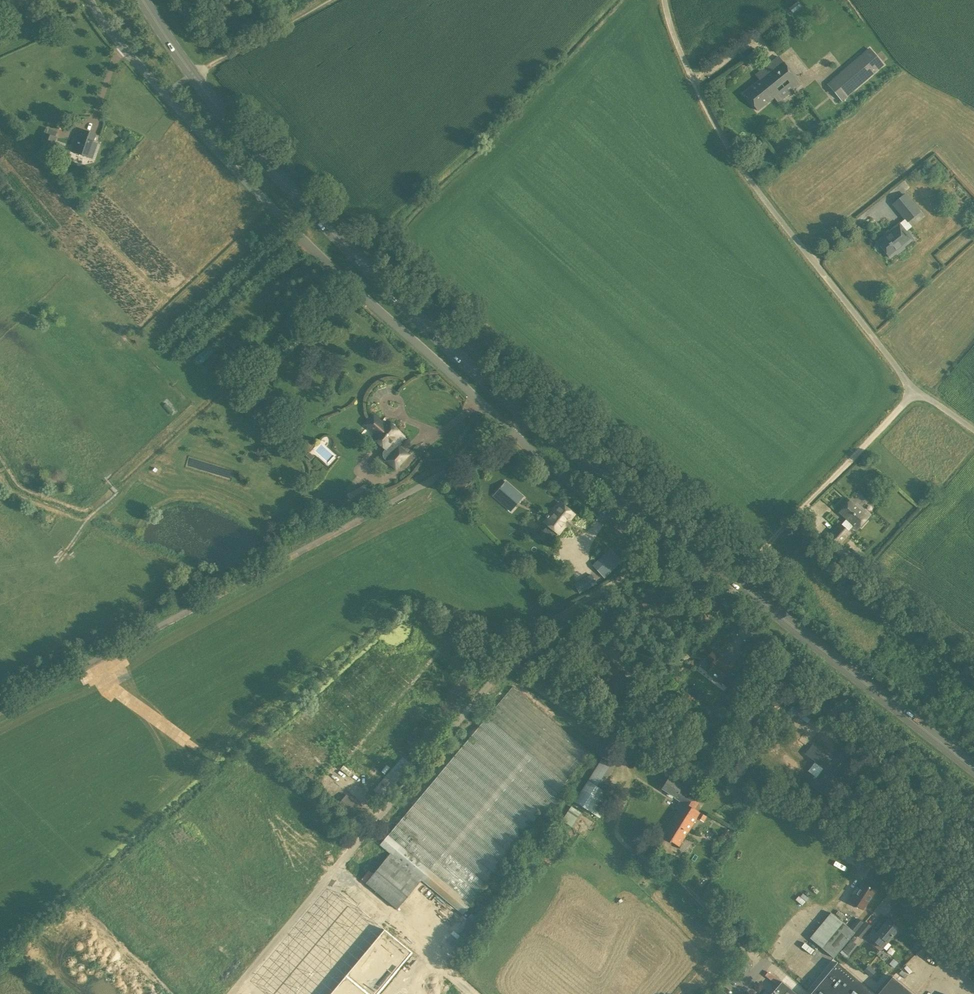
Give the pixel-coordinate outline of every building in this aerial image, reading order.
[(758,31),(763,37),(776,28),(771,21),(758,31)] [(883,65),(869,49),(833,80),(846,96),(883,65)] [(800,84),(779,57),(759,72),(763,78),(743,93),(757,111),(790,84),(794,89),(800,84)] [(80,138),(76,137),(71,151),(91,158),(96,144),(92,142),(95,134),(83,130),(80,138)] [(40,142),(54,146),(57,137),(43,133),(40,142)] [(905,194),(893,204),(907,222),(919,212),(905,194)] [(904,248),(903,247),(912,240),(899,223),(877,242),(890,258),(896,253),(897,254),(904,248)] [(398,445),(397,446),(393,442),(401,433),(386,420),(384,423),(373,414),(364,424),(375,434),(372,437),(386,450),(387,449),(391,454),(385,461),(396,470),(409,455),(398,445)] [(289,443),(282,436),(279,434),(272,441),(282,451),(289,443)] [(506,482),(493,496),(509,512),(523,497),(506,482)] [(346,494),(353,506),(371,496),(364,484),(346,494)] [(860,507),(859,508),(853,503),(850,500),(839,512),(848,520),(842,526),(839,524),(831,533),(841,542),(849,532),(848,531),(852,526),(856,530),(859,526),(861,527),(867,520),(866,519),(869,515),(860,507)] [(559,502),(544,520),(547,523),(545,525),(555,532),(556,530),(559,532),(574,514),(559,502)] [(835,548),(840,542),(831,533),(826,539),(835,548)] [(618,557),(617,557),(610,549),(593,565),(601,574),(618,557)] [(840,549),(832,557),(846,570),(854,561),(840,549)] [(591,574),(575,583),(581,594),(597,585),(591,574)] [(602,666),(610,658),(596,644),(588,652),(602,666)] [(599,676),(596,678),(601,683),(599,685),(614,702),(633,685),(611,661),(598,674),(599,676)] [(589,752),(511,687),(379,845),(389,854),(365,883),(396,909),(420,879),(462,914),(569,786),(564,782),(589,752)] [(833,791),(855,762),(845,755),(834,769),(830,766),(834,760),(813,744),(805,754),(823,768),(810,785),(820,793),(826,786),(833,791)] [(616,761),(604,754),(574,803),(598,818),(611,797),(598,789),(616,761)] [(677,809),(661,836),(679,847),(697,818),(700,813),(695,810),(700,801),(688,793),(689,791),(683,787),(683,786),(669,777),(661,789),(675,797),(675,798),(680,801),(676,808),(677,809)] [(366,812),(346,796),(338,806),(358,822),(366,812)] [(572,808),(563,821),(573,828),(582,814),(572,808)] [(697,819),(703,822),(706,817),(700,813),(697,819)] [(726,829),(721,837),(726,839),(730,831),(726,829)] [(853,895),(849,901),(862,909),(866,903),(867,903),(875,891),(863,883),(859,888),(856,887),(852,894),(853,895)] [(431,969),(412,953),(384,929),(341,894),(258,993),(410,993),(431,969)] [(850,928),(855,932),(863,922),(858,918),(850,928)] [(898,929),(887,919),(876,933),(872,930),(867,936),(882,949),(898,929)] [(855,935),(861,939),(870,926),(865,922),(855,935)] [(822,948),(834,958),(855,933),(843,923),(822,948)] [(973,979),(973,963),(934,933),(924,946),(973,981),(973,979)] [(842,951),(847,955),(855,944),(850,940),(842,951)] [(889,964),(894,968),(898,963),(894,959),(889,964)] [(837,962),(809,993),(874,993),(837,962)] [(891,976),(876,993),(912,993),(891,976)] [(781,981),(770,993),(796,993),(781,981)]
